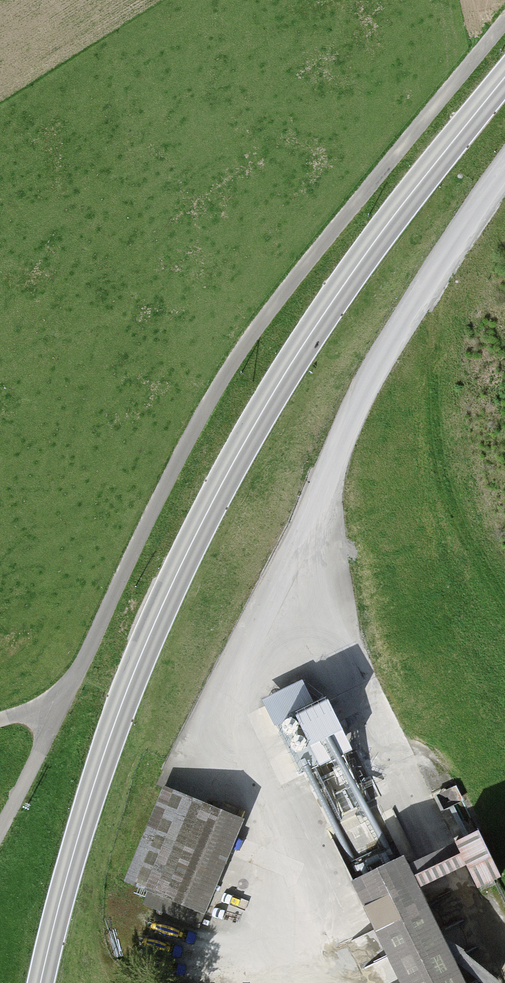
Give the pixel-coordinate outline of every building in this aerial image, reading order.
[(300,688),(261,707),(272,729),(279,725),(298,762),(329,747),(300,688)] [(241,821),(164,789),(126,881),(204,912),(241,821)] [(355,882),(404,982),(462,982),(402,860),(355,882)]
